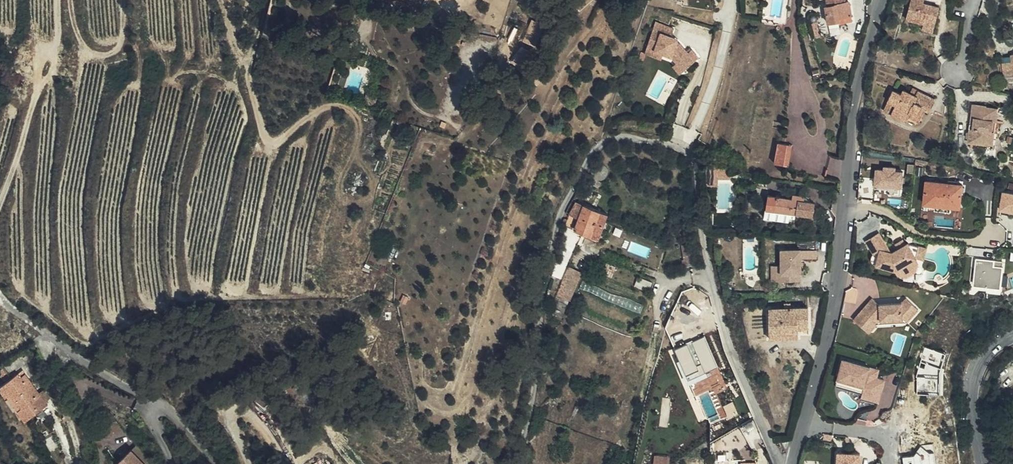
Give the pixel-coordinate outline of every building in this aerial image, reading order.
[(849,0),(848,0),(835,2),(835,0),(824,0),(828,23),(852,17),(849,0)] [(940,7),(924,3),(925,0),(911,0),(906,18),(924,22),(922,28),(934,31),(940,7)] [(533,43),(544,24),(534,19),(524,38),(533,43)] [(672,39),(674,31),(656,25),(652,36),(671,42),(672,39)] [(671,42),(652,36),(648,51),(656,53),(657,52),(664,54),(674,57),(675,61),(677,59),(682,69),(695,61),(691,52),(686,54),(681,45),(677,44),(671,42)] [(656,53),(648,51),(646,56),(662,61),(664,54),(657,52),(656,53)] [(682,69),(677,59),(675,61),(671,63),(676,72),(682,69)] [(1012,59),(1003,61),(1004,78),(1012,77),(1012,67),(1012,59)] [(917,95),(920,89),(915,87),(912,92),(917,95)] [(937,98),(920,89),(917,95),(912,92),(904,88),(902,93),(894,88),(885,105),(893,109),(891,112),(920,127),(928,110),(931,111),(937,98)] [(993,145),(999,107),(974,103),(969,142),(993,145)] [(779,141),(776,162),(791,164),(794,143),(779,141)] [(699,147),(707,151),(709,146),(701,142),(699,147)] [(878,168),(876,184),(904,187),(905,171),(898,170),(898,167),(886,165),(885,169),(878,168)] [(961,208),(963,185),(928,181),(925,208),(936,209),(936,210),(952,212),(952,207),(961,208)] [(1004,191),(1002,210),(1012,211),(1012,192),(1004,191)] [(815,214),(817,201),(806,199),(806,195),(794,193),(793,198),(769,195),(766,216),(792,220),(793,211),(815,214)] [(597,240),(606,215),(583,206),(574,231),(597,240)] [(874,252),(888,243),(881,232),(867,241),(874,252)] [(799,237),(799,249),(818,249),(818,238),(799,237)] [(894,252),(888,243),(874,252),(875,254),(880,255),(878,265),(896,269),(899,274),(907,276),(917,270),(920,261),(917,256),(925,258),(928,248),(909,243),(894,252)] [(818,249),(799,249),(784,249),(783,271),(780,272),(780,279),(803,280),(803,257),(818,257),(818,249)] [(1002,287),(1005,261),(978,257),(975,284),(1002,287)] [(600,271),(613,276),(617,266),(604,261),(600,271)] [(570,267),(558,295),(572,301),(583,273),(570,267)] [(653,282),(640,277),(636,285),(650,291),(653,282)] [(645,305),(584,281),(580,289),(642,313),(645,305)] [(847,294),(857,296),(859,289),(849,287),(847,294)] [(875,299),(856,320),(871,334),(878,325),(883,320),(905,319),(909,323),(921,311),(909,299),(904,305),(882,306),(875,299)] [(809,305),(771,306),(771,337),(798,336),(798,327),(810,327),(809,305)] [(677,348),(690,378),(719,365),(706,335),(677,348)] [(871,377),(873,369),(845,361),(840,377),(849,380),(848,383),(865,388),(864,392),(862,396),(878,401),(884,382),(875,379),(871,377)] [(41,390),(24,367),(0,384),(17,407),(14,410),(20,418),(24,415),(26,419),(49,401),(46,397),(47,395),(43,390),(41,390)] [(865,388),(848,383),(849,380),(840,377),(838,384),(864,392),(865,388)] [(749,439),(760,437),(758,425),(747,427),(749,439)] [(905,463),(937,463),(934,443),(922,444),(916,454),(904,455),(905,463)] [(141,462),(144,454),(129,447),(121,463),(147,463),(141,462)] [(861,452),(838,451),(837,463),(861,463),(861,452)] [(147,463),(151,463),(154,458),(144,454),(141,462),(147,463)]
